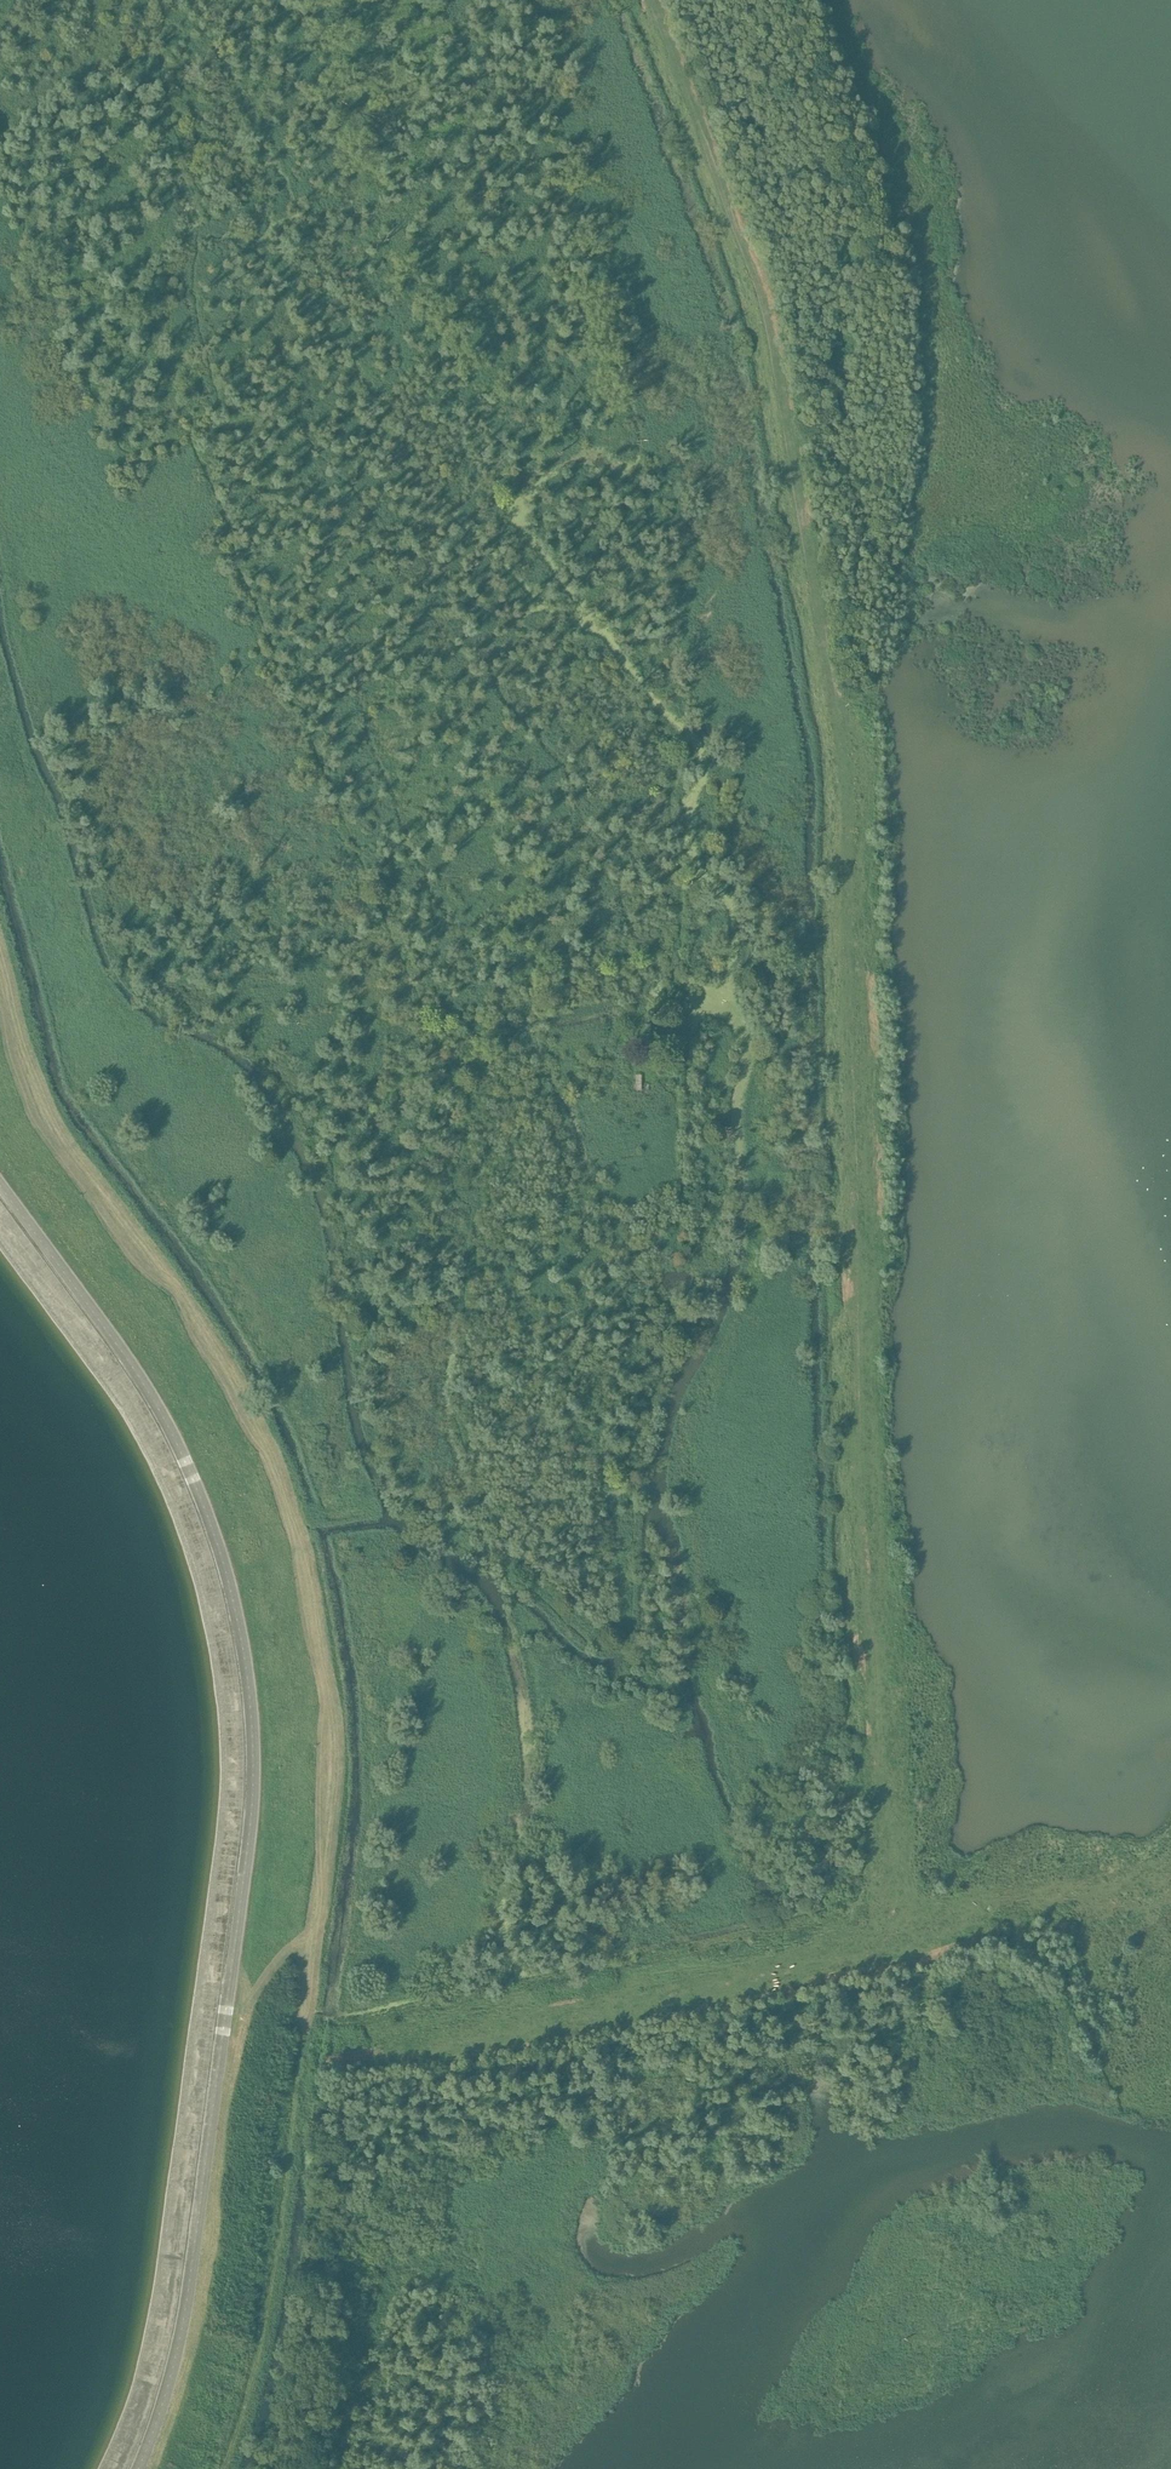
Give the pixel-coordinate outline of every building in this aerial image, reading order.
[(659,1035),(644,1036),(645,1052),(660,1051),(659,1035)]
